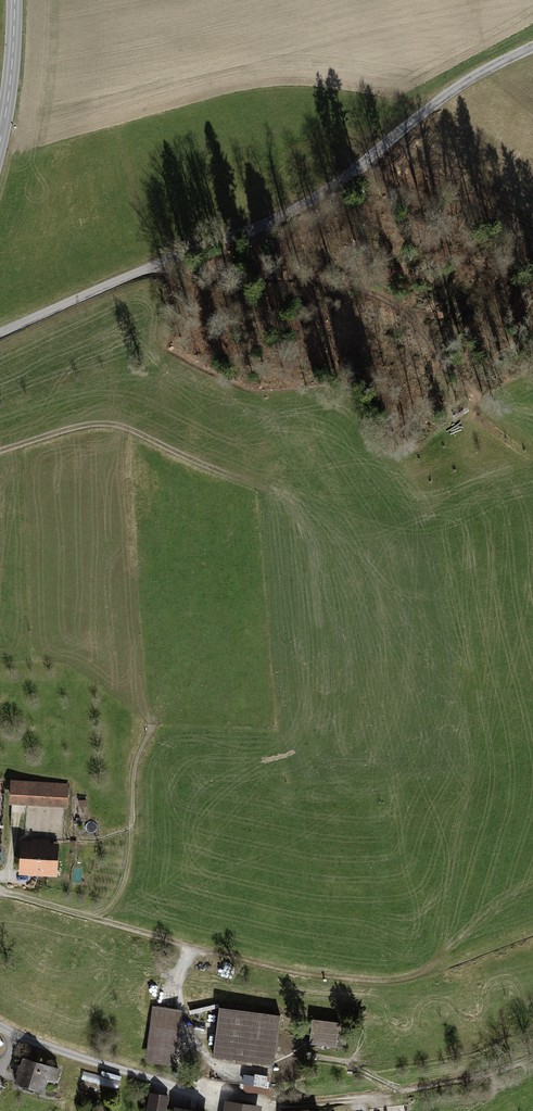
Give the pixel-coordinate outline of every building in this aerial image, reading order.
[(69,783),(10,780),(9,804),(67,808),(69,783)] [(31,842),(20,841),(18,874),(57,876),(59,843),(49,843),(49,840),(31,839),(31,842)] [(182,1010),(153,1006),(145,1062),(174,1066),(182,1010)] [(281,1015),(219,1008),(213,1058),(236,1060),(235,1063),(246,1065),(247,1062),(274,1065),(281,1015)] [(339,1022),(312,1019),(310,1044),(337,1047),(339,1022)] [(59,1069),(22,1057),(14,1084),(42,1093),(46,1079),(55,1082),(59,1069)] [(150,1092),(146,1110),(147,1110),(167,1110),(170,1096),(150,1092)] [(225,1100),(223,1110),(261,1110),(262,1106),(225,1100)]
